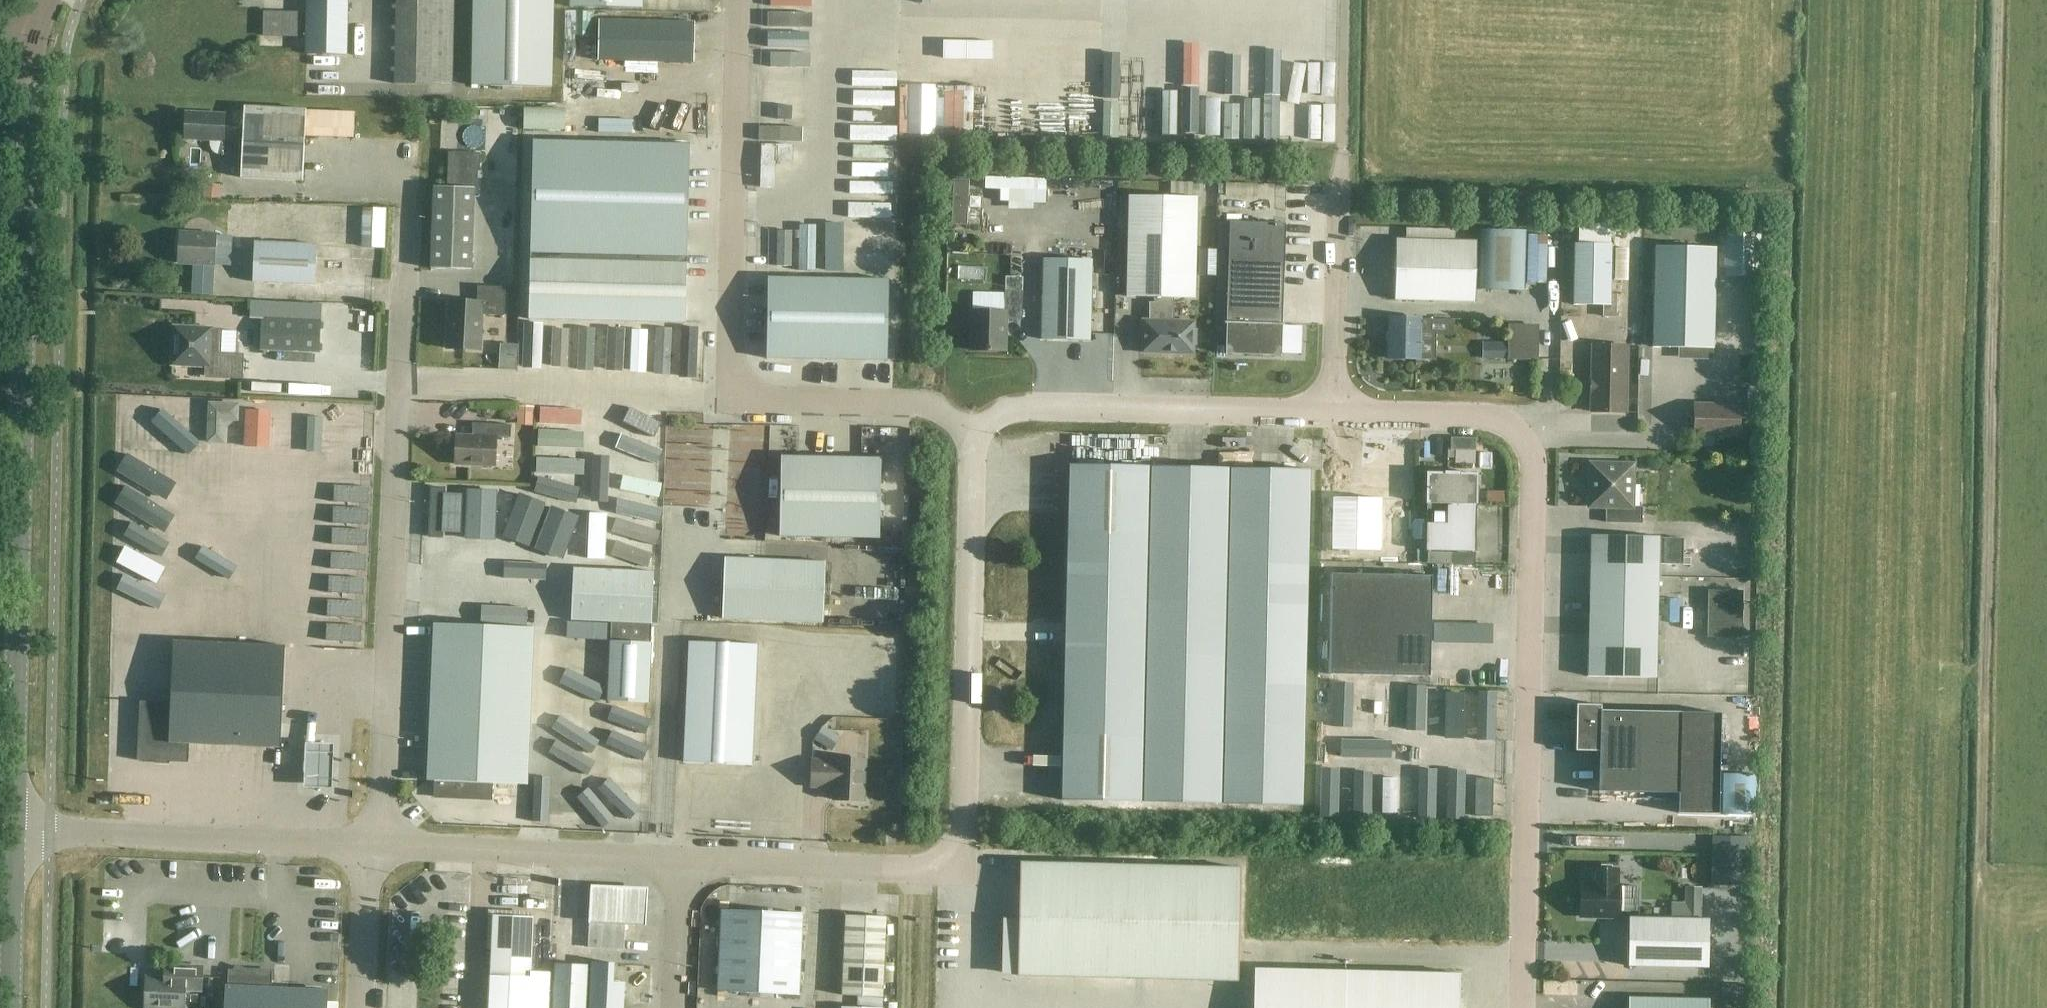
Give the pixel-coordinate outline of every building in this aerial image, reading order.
[(307,54),(346,55),(348,0),(308,0),(307,54)] [(395,84),(452,85),(453,0),(397,0),(395,84)] [(471,87),(552,89),(553,0),(473,0),(471,87)] [(569,9),(642,10),(642,0),(569,0),(569,9)] [(694,24),(598,22),(597,61),(693,64),(694,24)] [(1330,66),(1333,37),(1309,35),(1306,64),(1330,66)] [(1286,39),(1285,49),(1307,50),(1307,40),(1286,39)] [(1045,52),(1045,41),(1019,40),(1018,51),(1045,52)] [(1280,64),(1276,48),(1254,53),(1258,69),(1280,64)] [(1215,54),(1215,64),(1224,63),(1224,78),(1249,77),(1248,52),(1215,54)] [(1204,78),(1203,55),(1179,56),(1180,79),(1204,78)] [(1203,100),(1226,99),(1225,84),(1202,85),(1203,100)] [(1231,112),(1252,107),(1249,96),(1229,101),(1231,112)] [(563,123),(563,104),(523,103),(522,123),(563,123)] [(306,110),(244,107),(243,128),(225,127),(225,115),(186,113),(185,139),(223,141),(222,155),(242,156),(241,178),(303,181),(306,110)] [(533,140),(528,319),(686,323),(690,144),(533,140)] [(481,153),(449,152),(447,187),(434,187),(431,269),(471,270),(474,197),(479,197),(481,153)] [(1196,199),(1128,197),(1126,298),(1153,299),(1153,303),(1148,303),(1148,322),(1142,322),(1141,354),(1193,355),(1193,346),(1195,346),(1195,331),(1193,331),(1193,323),(1173,323),(1173,299),(1194,300),(1196,199)] [(385,210),(363,209),(362,248),(384,248),(385,210)] [(1528,283),(1541,283),(1541,267),(1543,267),(1543,230),(1528,230),(1528,283)] [(1524,232),(1481,231),(1479,290),(1522,292),(1524,232)] [(216,235),(180,233),(179,263),(215,265),(215,264),(225,265),(226,249),(215,249),(216,235)] [(1476,242),(1396,240),(1394,300),(1475,302),(1476,242)] [(316,245),(256,242),(254,282),(315,285),(316,245)] [(1611,245),(1575,244),(1573,305),(1603,306),(1603,317),(1616,318),(1617,296),(1610,296),(1611,245)] [(1715,248),(1655,246),(1653,348),(1687,348),(1687,357),(1711,357),(1711,348),(1713,348),(1715,248)] [(1091,261),(1043,260),(1041,341),(1089,342),(1091,261)] [(1284,264),(1228,263),(1226,323),(1224,323),(1224,324),(1226,324),(1225,355),(1281,356),(1282,326),(1284,326),(1284,324),(1282,324),(1284,264)] [(889,280),(768,278),(766,359),(888,361),(889,280)] [(449,301),(447,349),(481,350),(483,315),(505,316),(506,287),(478,286),(477,302),(449,301)] [(1022,293),(1005,293),(1004,313),(972,312),(971,352),(1005,353),(1006,320),(1021,321),(1022,293)] [(321,321),(262,318),(260,350),(320,353),(321,321)] [(1420,318),(1390,318),(1389,359),(1419,360),(1420,331),(1432,331),(1432,319),(1420,319),(1420,318)] [(1508,321),(1510,357),(1541,356),(1540,320),(1508,321)] [(608,325),(586,325),(586,321),(550,321),(550,363),(607,364),(608,325)] [(220,331),(175,328),(174,363),(209,365),(208,378),(241,380),(242,355),(219,354),(220,331)] [(647,387),(697,386),(696,339),(681,339),(681,365),(646,365),(647,387)] [(1627,346),(1592,346),(1591,412),(1626,413),(1627,346)] [(206,432),(219,432),(217,396),(204,396),(206,432)] [(535,421),(536,401),(520,400),(519,420),(535,421)] [(1739,404),(1724,404),(1724,406),(1694,405),(1694,435),(1739,436),(1739,404)] [(556,455),(571,456),(571,405),(557,405),(556,455)] [(595,451),(595,405),(581,405),(581,451),(595,451)] [(601,455),(616,455),(617,410),(601,410),(601,455)] [(538,422),(538,453),(551,453),(551,422),(538,422)] [(512,425),(487,424),(486,437),(457,435),(456,464),(496,466),(497,437),(511,438),(512,425)] [(666,447),(666,430),(623,430),(623,446),(666,447)] [(624,451),(624,467),(665,468),(666,452),(624,451)] [(880,460),(782,459),(781,538),(879,540),(880,460)] [(555,463),(555,502),(570,502),(570,463),(555,463)] [(616,463),(601,463),(600,511),(615,511),(616,463)] [(550,464),(537,464),(537,493),(550,493),(550,464)] [(1633,465),(1590,464),(1589,507),(1609,507),(1609,523),(1642,524),(1643,507),(1632,507),(1633,465)] [(1309,471),(1069,465),(1062,800),(1301,805),(1309,471)] [(624,473),(624,488),(663,489),(664,474),(624,473)] [(1427,473),(1425,551),(1476,552),(1477,474),(1427,473)] [(461,545),(478,545),(479,522),(467,522),(467,505),(479,505),(480,481),(467,481),(466,497),(450,497),(450,520),(462,520),(461,545)] [(444,546),(444,482),(426,482),(426,546),(444,546)] [(663,508),(663,491),(623,491),(622,508),(663,508)] [(575,505),(575,552),(593,552),(594,506),(575,505)] [(622,513),(622,528),(652,527),(652,512),(622,513)] [(600,514),(599,560),(614,561),(615,514),(600,514)] [(660,561),(660,532),(621,532),(621,561),(660,561)] [(1660,537),(1590,535),(1587,677),(1656,678),(1660,537)] [(826,563),(725,558),(723,619),(823,623),(826,563)] [(482,574),(527,575),(527,560),(483,560),(482,574)] [(369,596),(368,562),(324,562),(324,596),(369,596)] [(653,573),(574,569),(571,621),(650,625),(653,573)] [(1429,676),(1432,576),(1331,574),(1329,674),(1429,676)] [(1451,614),(1452,632),(1500,630),(1499,612),(1451,614)] [(436,781),(435,797),(491,799),(492,783),(528,785),(535,628),(434,624),(427,781),(436,781)] [(537,671),(555,672),(556,633),(538,632),(537,671)] [(285,646),(174,641),(171,702),(140,701),(137,761),(189,763),(190,744),(281,748),(285,646)] [(651,644),(610,642),(607,700),(648,702),(651,644)] [(756,646),(689,643),(684,761),(751,764),(756,646)] [(1391,728),(1405,728),(1404,683),(1390,684),(1391,728)] [(1456,723),(1468,724),(1471,686),(1459,685),(1456,723)] [(1447,689),(1432,688),(1432,735),(1447,735),(1447,689)] [(1754,698),(1707,697),(1707,713),(1717,713),(1716,732),(1753,733),(1754,698)] [(1681,712),(1600,711),(1599,792),(1679,793),(1681,712)] [(598,713),(560,715),(561,733),(599,731),(598,713)] [(652,743),(652,716),(609,715),(609,743),(652,743)] [(839,738),(822,727),(813,740),(831,751),(839,738)] [(338,747),(307,746),(306,793),(336,794),(338,747)] [(606,783),(651,785),(652,754),(607,753),(606,783)] [(865,759),(836,758),(836,761),(812,760),(811,785),(835,787),(835,800),(863,801),(865,759)] [(1346,760),(1329,760),(1329,803),(1345,803),(1346,760)] [(1421,765),(1424,813),(1460,811),(1457,770),(1438,771),(1438,764),(1421,765)] [(1487,813),(1487,771),(1470,771),(1470,813),(1487,813)] [(1711,792),(1729,791),(1728,776),(1710,777),(1711,792)] [(1758,802),(1718,801),(1717,834),(1757,835),(1758,802)] [(1663,806),(1663,816),(1683,817),(1683,807),(1663,806)] [(897,830),(887,830),(886,844),(896,845),(897,830)] [(1033,862),(1020,862),(1020,876),(1020,875),(1017,961),(1018,961),(1018,974),(1031,974),(1031,975),(1238,980),(1240,867),(1033,862)] [(1618,870),(1594,869),(1594,885),(1581,885),(1580,917),(1619,918),(1620,886),(1618,885),(1618,870)] [(650,893),(593,890),(590,928),(649,931),(650,893)] [(774,994),(799,995),(803,913),(721,910),(718,991),(774,994)] [(886,917),(846,915),(843,995),(883,997),(886,917)] [(1709,919),(1628,917),(1627,966),(1707,968),(1709,919)] [(493,919),(492,944),(488,944),(488,949),(492,949),(489,1007),(550,1007),(551,981),(531,980),(534,921),(493,919)] [(625,930),(590,928),(588,953),(624,955),(625,930)] [(592,962),(592,966),(556,964),(553,1007),(623,1007),(625,983),(613,982),(614,963),(592,962)] [(177,966),(176,978),(147,977),(145,1007),(185,1007),(186,993),(203,993),(204,967),(177,966)] [(1254,968),(1253,1007),(1459,1007),(1460,974),(1254,968)] [(229,970),(229,974),(209,973),(208,984),(226,985),(225,1007),(328,1007),(329,990),(272,988),(273,972),(229,970)] [(881,997),(857,996),(857,1007),(881,1007),(881,997)] [(1628,998),(1628,1007),(1709,1007),(1709,999),(1628,998)]
